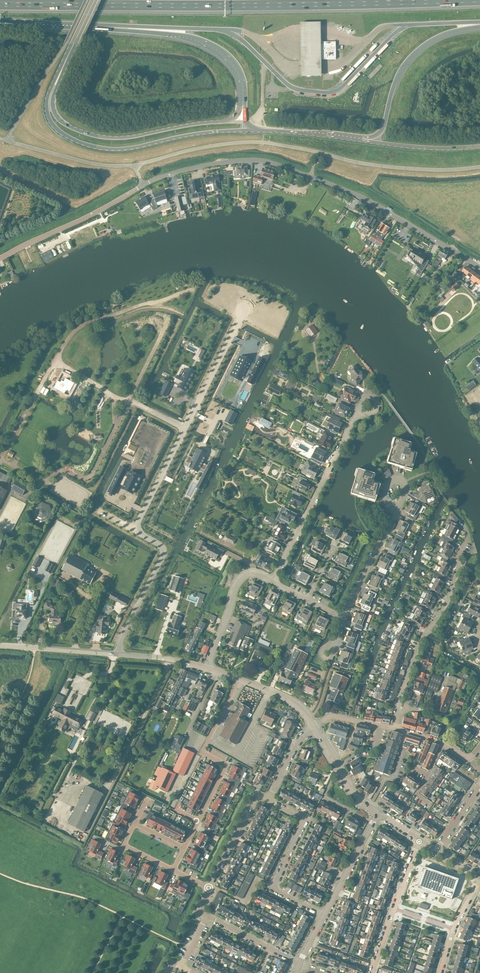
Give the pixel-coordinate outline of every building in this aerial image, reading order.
[(319,24),(298,24),(299,77),(320,77),(320,59),(319,42),(319,24)] [(336,59),(335,41),(319,42),(320,59),(336,59)] [(245,178),(249,178),(250,170),(247,170),(247,167),(243,168),(243,167),(242,167),(242,168),(241,168),(240,167),(240,168),(236,168),(236,171),(234,171),(234,179),(241,178),(240,176),(245,175),(245,178)] [(253,182),(253,183),(255,184),(256,184),(258,185),(262,186),(262,189),(270,191),(272,188),(272,187),(273,184),(273,183),(271,183),(272,180),(273,178),(274,177),(275,175),(274,174),(275,172),(263,169),(262,170),(261,170),(262,171),(260,177),(255,175),(253,182)] [(220,190),(219,183),(219,182),(218,175),(206,177),(207,178),(204,178),(205,185),(208,184),(208,185),(213,184),(214,189),(215,188),(216,191),(220,190)] [(191,188),(188,189),(189,194),(193,194),(194,199),(204,197),(202,190),(199,191),(198,182),(197,181),(190,182),(191,188)] [(139,200),(135,203),(140,210),(149,205),(153,210),(157,208),(156,203),(167,199),(164,191),(153,195),(153,196),(146,200),(144,197),(141,199),(141,200),(140,201),(139,200)] [(181,196),(175,197),(178,212),(184,211),(181,196)] [(367,235),(374,224),(375,224),(376,223),(375,222),(376,220),(370,216),(369,217),(364,214),(356,227),(360,230),(359,231),(361,232),(362,231),(367,235)] [(374,243),(385,226),(381,223),(377,230),(379,231),(376,234),(373,232),(369,240),(374,243)] [(381,240),(384,235),(385,235),(389,228),(385,226),(374,243),(380,247),(384,242),(381,240)] [(411,249),(408,254),(412,256),(408,261),(414,265),(411,270),(420,276),(429,261),(425,259),(427,256),(417,250),(415,249),(414,251),(411,249)] [(436,269),(443,258),(445,259),(449,253),(443,249),(439,256),(433,267),(436,268),(436,269)] [(467,275),(471,270),(466,267),(462,272),(467,275)] [(472,279),(476,273),(471,270),(467,275),(472,279)] [(479,278),(479,277),(476,273),(472,279),(477,282),(479,278)] [(312,324),(304,330),(310,338),(318,332),(312,324)] [(200,349),(195,358),(199,360),(204,351),(200,349)] [(239,358),(230,375),(242,381),(245,374),(249,376),(246,382),(252,385),(263,364),(258,361),(252,372),(247,370),(251,364),(239,358)] [(350,382),(349,385),(355,388),(356,385),(358,386),(361,380),(363,379),(362,373),(360,373),(355,367),(352,367),(351,368),(350,371),(353,374),(352,376),(351,377),(352,378),(352,379),(353,380),(352,383),(350,382)] [(177,376),(175,381),(179,383),(177,387),(185,391),(194,374),(186,370),(182,378),(177,376)] [(280,370),(277,376),(287,381),(290,375),(280,370)] [(58,381),(54,388),(58,390),(60,392),(64,394),(65,394),(65,393),(66,391),(67,391),(67,390),(70,392),(74,383),(75,384),(76,384),(68,380),(65,378),(63,382),(61,380),(60,381),(61,381),(60,382),(58,381)] [(166,382),(163,387),(168,390),(171,385),(166,382)] [(270,385),(268,390),(279,395),(281,390),(270,385)] [(168,390),(163,387),(159,394),(165,397),(168,390)] [(356,396),(358,393),(347,388),(341,399),(350,404),(352,401),(353,402),(355,399),(356,399),(357,397),(356,396)] [(328,394),(326,398),(335,403),(337,399),(328,394)] [(343,405),(340,403),(335,413),(345,418),(350,409),(343,406),(343,405)] [(237,414),(230,410),(230,411),(228,414),(228,415),(227,418),(226,418),(225,421),(224,421),(225,422),(231,424),(231,425),(231,424),(233,421),(235,418),(235,417),(236,414),(237,414)] [(325,421),(322,426),(327,428),(331,430),(331,432),(336,434),(336,433),(337,433),(342,424),(339,423),(341,419),(329,413),(327,417),(331,419),(329,423),(325,421)] [(269,429),(272,423),(262,418),(259,424),(269,429)] [(322,430),(320,434),(323,435),(319,444),(327,448),(327,447),(330,448),(333,442),(331,441),(334,435),(325,431),(322,430)] [(395,439),(387,464),(412,471),(417,455),(410,452),(410,451),(409,451),(411,444),(395,439)] [(132,440),(130,444),(137,448),(139,444),(132,440)] [(327,454),(326,453),(317,448),(310,461),(320,466),(321,463),(323,463),(324,459),(325,459),(325,457),(326,457),(327,457),(327,456),(327,455),(327,454)] [(198,450),(196,450),(195,453),(195,452),(195,453),(192,458),(188,456),(184,465),(186,463),(189,464),(188,467),(189,468),(189,467),(197,471),(198,471),(200,467),(207,471),(200,482),(203,484),(201,487),(202,488),(215,463),(210,460),(207,465),(202,463),(206,455),(205,454),(197,450),(198,450)] [(308,460),(302,472),(307,475),(306,476),(310,478),(311,477),(314,479),(319,470),(314,467),(316,465),(317,465),(308,460)] [(120,467),(108,491),(114,495),(119,485),(123,486),(122,488),(132,493),(141,477),(130,472),(128,477),(124,475),(126,470),(120,467)] [(358,469),(351,494),(375,502),(380,485),(373,483),(374,482),(373,481),(375,474),(358,469)] [(305,492),(307,489),(309,489),(309,490),(311,486),(310,486),(306,483),(307,480),(300,476),(297,483),(299,485),(297,488),(298,488),(305,492)] [(13,483),(11,485),(13,486),(11,489),(23,495),(27,487),(16,481),(14,484),(13,483)] [(419,496),(415,494),(414,497),(425,504),(427,503),(426,500),(434,497),(432,491),(431,491),(429,485),(419,490),(420,494),(419,496)] [(290,504),(296,508),(297,505),(300,507),(301,506),(302,506),(302,504),(302,503),(304,499),(298,497),(300,494),(293,490),(292,493),(294,494),(290,501),(291,502),(290,504)] [(408,507),(419,514),(423,506),(422,506),(423,504),(416,500),(414,505),(410,503),(408,507)] [(419,514),(408,507),(405,512),(409,514),(406,518),(413,522),(414,520),(415,521),(419,514)] [(282,515),(279,521),(284,523),(285,521),(290,523),(292,520),(293,521),(294,520),(296,516),(296,515),(294,514),(294,513),(282,508),(279,514),(282,515)] [(242,515),(240,520),(246,523),(248,518),(242,515)] [(413,522),(406,518),(404,522),(400,520),(398,525),(407,530),(409,526),(410,526),(413,522)] [(450,525),(447,530),(447,531),(457,536),(460,530),(459,530),(460,527),(450,521),(448,524),(450,525)] [(273,530),(270,534),(279,538),(281,539),(281,538),(284,539),(283,539),(284,540),(284,538),(286,534),(284,533),(286,528),(279,525),(276,531),(273,530)] [(407,530),(398,525),(395,530),(399,532),(396,536),(403,539),(404,538),(405,539),(409,531),(407,530)] [(327,527),(325,532),(327,533),(326,536),(335,540),(340,530),(336,528),(335,530),(331,527),(330,528),(327,527)] [(442,535),(441,537),(445,539),(452,543),(453,541),(454,541),(457,536),(447,531),(444,529),(441,533),(442,534),(442,535)] [(344,532),(339,542),(348,547),(349,544),(352,545),(354,540),(352,539),(352,538),(347,536),(348,534),(344,532)] [(226,534),(223,540),(233,545),(236,539),(226,534)] [(391,538),(388,543),(397,548),(399,549),(404,540),(403,539),(396,536),(393,540),(391,538)] [(268,545),(267,547),(268,548),(267,550),(267,552),(272,555),(273,553),(276,554),(278,551),(278,552),(280,548),(279,548),(281,545),(280,544),(281,542),(280,541),(274,538),(272,541),(272,540),(271,542),(269,542),(268,544),(268,543),(267,545),(268,545)] [(315,546),(313,546),(311,550),(321,555),(326,546),(324,545),(325,542),(318,539),(315,546)] [(444,549),(452,553),(455,548),(454,548),(456,545),(452,543),(445,539),(441,547),(444,549)] [(201,540),(196,549),(201,552),(203,548),(207,550),(204,554),(209,557),(209,556),(216,559),(218,555),(222,557),(224,551),(217,547),(216,550),(208,546),(208,547),(205,545),(206,543),(201,540)] [(387,554),(394,557),(396,553),(395,552),(397,548),(388,543),(386,548),(389,550),(387,554)] [(436,555),(438,556),(439,556),(447,561),(448,558),(450,559),(452,553),(444,549),(441,554),(438,552),(436,555)] [(260,559),(257,565),(261,567),(262,566),(268,570),(270,567),(272,564),(271,564),(272,562),(266,558),(268,555),(261,551),(258,557),(260,559)] [(348,566),(351,559),(339,553),(335,562),(345,567),(346,565),(348,566)] [(85,560),(84,562),(70,554),(62,570),(90,584),(95,574),(86,569),(88,564),(87,563),(88,561),(85,560)] [(304,560),(306,561),(304,565),(314,570),(318,561),(309,557),(310,556),(307,554),(304,560)] [(379,561),(391,567),(394,560),(393,559),(394,557),(387,554),(385,558),(381,557),(379,561)] [(440,561),(444,562),(441,568),(450,572),(452,567),(451,566),(453,564),(447,561),(442,558),(440,561)] [(378,572),(385,576),(386,574),(387,575),(391,567),(379,561),(377,566),(380,568),(378,572)] [(55,566),(49,563),(45,571),(51,574),(51,573),(55,566)] [(335,566),(334,569),(332,568),(327,577),(337,582),(339,578),(338,577),(342,570),(335,566)] [(447,578),(450,572),(441,568),(438,573),(435,571),(433,574),(434,575),(444,580),(446,577),(447,578)] [(299,577),(298,576),(296,580),(306,585),(311,576),(309,575),(310,573),(303,569),(299,577)] [(385,576),(378,572),(376,577),(373,575),(370,580),(379,584),(382,585),(386,578),(384,577),(385,576)] [(436,579),(434,584),(442,589),(445,583),(444,583),(445,580),(444,580),(434,575),(433,577),(436,579)] [(174,576),(171,585),(173,586),(172,591),(176,592),(176,591),(179,592),(184,579),(174,576)] [(57,580),(52,589),(56,591),(61,582),(57,580)] [(370,591),(377,594),(379,589),(377,589),(379,584),(370,580),(368,585),(372,587),(370,591)] [(326,598),(329,599),(332,593),(330,592),(334,585),(327,581),(326,584),(324,583),(320,592),(327,596),(326,598)] [(250,590),(248,594),(249,595),(255,598),(256,596),(258,597),(263,587),(254,583),(252,586),(251,586),(249,589),(250,590)] [(428,588),(426,591),(437,596),(438,594),(439,594),(442,589),(434,584),(431,589),(428,588)] [(274,606),(280,596),(270,591),(264,603),(271,606),(272,604),(274,606)] [(362,599),(374,604),(378,596),(376,596),(377,594),(370,591),(368,595),(364,594),(362,599)] [(426,594),(424,599),(434,605),(437,599),(436,599),(437,596),(426,591),(425,593),(426,594)] [(112,592),(109,598),(116,601),(119,596),(112,592)] [(291,614),(296,604),(287,599),(281,611),(288,615),(289,613),(291,614)] [(361,609),(369,612),(369,611),(371,611),(374,604),(362,599),(360,604),(364,605),(361,609)] [(418,606),(424,610),(426,607),(431,610),(434,605),(424,599),(421,605),(419,604),(418,606)] [(49,615),(49,622),(60,623),(61,616),(57,616),(57,608),(49,604),(50,601),(48,600),(47,603),(46,603),(44,608),(51,612),(50,615),(49,615)] [(253,615),(257,606),(253,605),(253,604),(250,603),(250,604),(245,602),(241,610),(253,615)] [(473,602),(471,602),(470,605),(471,606),(467,612),(478,618),(479,616),(479,610),(477,609),(478,606),(473,603),(473,602)] [(13,605),(13,610),(16,610),(15,617),(21,618),(21,619),(25,619),(26,605),(13,604),(13,605)] [(417,609),(414,615),(425,620),(428,615),(423,612),(424,610),(418,606),(417,606),(416,608),(417,609)] [(297,613),(295,618),(297,620),(299,620),(302,622),(302,624),(306,626),(307,622),(312,612),(303,608),(300,614),(297,613)] [(354,617),(366,622),(369,615),(368,614),(369,612),(361,609),(360,614),(356,612),(354,617)] [(166,631),(178,635),(180,627),(178,627),(181,617),(174,615),(171,624),(169,623),(166,631)] [(409,622),(408,622),(412,624),(417,627),(418,624),(422,626),(425,620),(414,615),(412,619),(412,620),(410,619),(409,622)] [(464,619),(461,624),(470,629),(473,623),(468,621),(470,618),(463,615),(462,618),(464,619)] [(96,624),(96,629),(98,629),(98,634),(105,635),(105,630),(106,630),(106,625),(109,626),(109,620),(109,616),(100,616),(100,620),(99,620),(99,624),(96,624)] [(324,631),(329,621),(320,616),(314,628),(315,629),(321,631),(322,630),(324,631)] [(366,622),(354,617),(352,622),(356,624),(354,628),(361,631),(362,629),(363,630),(366,622)] [(404,623),(402,628),(412,634),(415,628),(411,626),(412,624),(408,622),(409,622),(404,619),(403,622),(404,623)] [(237,621),(227,644),(238,648),(244,634),(247,636),(251,626),(237,621)] [(470,629),(461,624),(458,629),(456,628),(455,631),(461,634),(462,631),(468,634),(470,629)] [(359,636),(361,631),(354,628),(352,633),(349,631),(347,636),(356,640),(358,635),(359,636)] [(397,633),(396,635),(404,640),(405,637),(409,639),(412,634),(402,628),(399,633),(397,633)] [(397,640),(395,645),(403,649),(405,644),(403,643),(404,640),(396,635),(394,639),(397,640)] [(356,640),(347,636),(345,642),(349,643),(347,647),(354,650),(355,650),(359,641),(356,640)] [(253,640),(245,637),(240,649),(245,651),(247,646),(250,648),(253,640)] [(459,642),(461,647),(471,643),(469,638),(463,640),(462,637),(456,640),(457,643),(459,642)] [(270,657),(274,649),(258,642),(254,650),(255,651),(254,655),(258,657),(260,653),(264,655),(270,657)] [(471,643),(461,647),(463,653),(464,653),(465,656),(472,653),(471,650),(473,649),(471,643)] [(190,644),(189,645),(186,644),(184,647),(188,649),(187,650),(192,652),(195,646),(190,644)] [(203,645),(200,652),(206,654),(209,647),(203,645)] [(352,655),(354,650),(347,647),(345,652),(341,651),(340,656),(349,659),(351,654),(352,655)] [(308,655),(296,648),(286,668),(287,669),(285,673),(282,672),(278,680),(289,686),(293,678),(296,679),(298,675),(308,655)] [(425,648),(420,662),(427,665),(429,660),(428,660),(429,658),(430,656),(431,653),(427,652),(428,649),(425,648)] [(264,659),(258,657),(254,655),(250,663),(260,668),(264,659)] [(390,660),(391,660),(398,663),(400,658),(391,655),(390,660)] [(349,659),(340,656),(338,661),(342,662),(340,667),(347,669),(348,667),(349,668),(352,660),(349,659)] [(389,665),(387,670),(395,673),(397,668),(389,665)] [(349,679),(351,673),(344,670),(342,676),(349,679)] [(186,678),(181,688),(185,690),(186,688),(188,687),(189,685),(190,684),(191,680),(194,674),(189,671),(186,678)] [(460,689),(464,682),(465,682),(468,676),(463,673),(459,679),(457,678),(450,675),(448,680),(445,687),(436,710),(445,713),(454,690),(456,687),(460,689)] [(333,688),(328,700),(338,704),(343,693),(342,692),(348,679),(335,674),(329,687),(333,688)] [(442,678),(433,674),(425,696),(430,698),(433,690),(437,692),(442,678)] [(202,678),(196,689),(200,691),(198,695),(201,696),(208,682),(202,678)] [(382,679),(381,683),(389,687),(391,682),(384,679),(382,679)] [(306,680),(302,690),(308,693),(308,692),(312,694),(316,685),(310,683),(311,682),(306,680)] [(423,694),(422,693),(422,691),(424,692),(425,688),(424,688),(424,687),(421,686),(422,684),(416,682),(413,690),(420,693),(419,696),(417,702),(420,703),(423,694)] [(381,683),(379,688),(387,691),(389,687),(381,683)] [(376,687),(374,692),(377,693),(385,696),(387,691),(379,688),(376,687)] [(178,693),(178,694),(182,696),(183,695),(185,695),(187,691),(185,690),(181,688),(178,693)] [(215,690),(210,700),(206,698),(200,710),(204,712),(208,705),(212,707),(210,710),(214,712),(223,695),(215,690)] [(170,707),(176,695),(171,693),(171,694),(170,693),(169,696),(170,696),(163,710),(167,712),(170,707)] [(385,696),(377,693),(375,698),(383,701),(385,696)] [(191,701),(188,709),(192,711),(196,703),(191,701)] [(232,714),(220,736),(236,745),(248,722),(244,720),(250,709),(240,704),(234,714),(232,714)] [(366,713),(370,714),(369,715),(365,714),(364,719),(373,721),(376,708),(367,706),(366,713)] [(63,711),(56,707),(53,715),(62,720),(59,726),(65,729),(68,723),(78,728),(82,720),(69,714),(70,712),(64,709),(63,711)] [(374,722),(381,723),(382,716),(383,711),(376,709),(375,712),(377,712),(376,715),(375,715),(374,722)] [(96,714),(90,710),(85,719),(89,721),(92,722),(96,714)] [(266,711),(261,720),(267,723),(266,725),(270,727),(276,716),(266,711)] [(404,717),(402,726),(415,730),(416,725),(415,725),(416,722),(417,722),(417,719),(419,719),(420,713),(417,712),(415,712),(414,718),(414,720),(404,717)] [(382,716),(381,723),(388,724),(389,722),(391,722),(392,717),(382,716)] [(464,723),(468,726),(472,721),(468,717),(464,723)] [(418,722),(416,730),(423,732),(425,725),(429,726),(430,724),(431,720),(427,719),(425,724),(418,722)] [(284,722),(282,728),(284,729),(292,733),(296,725),(287,720),(286,720),(284,722)] [(198,723),(194,729),(205,735),(209,729),(198,723)] [(336,736),(347,739),(350,730),(348,730),(348,729),(331,724),(329,733),(336,736)] [(363,736),(369,737),(371,727),(357,724),(355,731),(358,732),(358,733),(359,734),(359,735),(363,736)] [(463,732),(459,737),(463,740),(465,739),(467,741),(468,741),(469,742),(471,739),(470,738),(472,735),(474,737),(476,734),(467,726),(463,732)] [(430,734),(437,737),(440,729),(435,727),(434,729),(432,728),(430,734)] [(289,738),(292,733),(284,729),(282,733),(281,733),(279,737),(285,740),(287,737),(289,738)] [(366,743),(364,743),(365,740),(362,740),(363,736),(359,735),(359,734),(358,733),(358,732),(355,731),(355,732),(354,732),(352,742),(351,742),(348,749),(356,752),(358,746),(361,747),(360,748),(364,749),(366,743)] [(378,762),(374,770),(390,775),(391,769),(393,770),(394,767),(392,766),(395,756),(396,754),(398,755),(399,751),(397,751),(397,750),(399,743),(402,734),(393,731),(390,740),(387,739),(385,746),(382,752),(379,759),(378,762)] [(175,747),(173,750),(176,752),(175,753),(179,755),(182,750),(179,749),(180,748),(185,739),(185,737),(182,736),(182,737),(176,734),(174,738),(178,740),(175,747)] [(406,748),(405,750),(410,752),(411,748),(409,747),(410,744),(417,747),(420,739),(406,735),(403,745),(404,745),(403,747),(406,748)] [(343,751),(347,739),(336,736),(333,742),(337,743),(336,746),(340,747),(339,750),(343,751)] [(139,738),(135,746),(139,748),(141,744),(143,745),(145,741),(139,738)] [(279,740),(275,747),(283,750),(287,744),(279,740)] [(415,754),(412,759),(422,763),(430,743),(425,740),(418,755),(415,754)] [(430,749),(436,752),(438,746),(432,743),(430,749)] [(283,750),(275,747),(272,753),(280,757),(283,750)] [(152,780),(149,787),(155,790),(156,788),(157,788),(167,793),(169,788),(176,773),(183,776),(184,773),(194,754),(183,748),(172,773),(162,768),(158,767),(154,775),(158,776),(155,781),(152,780)] [(306,751),(302,749),(299,758),(301,759),(301,762),(308,764),(309,761),(307,761),(310,752),(307,751),(306,750),(306,751)] [(430,749),(427,755),(433,757),(436,752),(430,749)] [(439,759),(443,762),(449,753),(447,752),(447,753),(444,751),(443,752),(439,758),(439,759)] [(165,753),(159,766),(166,769),(167,768),(162,765),(164,761),(165,762),(168,755),(167,755),(167,754),(165,753)] [(443,762),(447,765),(452,757),(449,755),(450,754),(449,753),(443,762)] [(357,767),(360,765),(356,759),(358,758),(357,755),(350,759),(352,762),(349,763),(353,769),(357,767)] [(422,763),(420,768),(421,768),(421,769),(427,772),(428,769),(430,763),(433,757),(427,755),(425,760),(423,764),(422,763)] [(271,756),(268,763),(275,767),(279,760),(271,756)] [(447,765),(451,767),(457,759),(456,758),(455,759),(452,757),(447,765)] [(458,760),(457,759),(451,767),(455,770),(461,763),(458,761),(458,760)] [(233,766),(230,771),(242,777),(244,772),(245,772),(246,769),(236,764),(235,767),(233,766)] [(295,764),(292,769),(301,774),(303,769),(306,770),(308,768),(301,764),(300,767),(295,764)] [(208,765),(205,769),(215,775),(218,770),(208,765)] [(356,775),(358,778),(364,774),(363,771),(361,772),(357,767),(353,769),(350,770),(354,777),(356,775)] [(435,771),(434,772),(443,778),(446,774),(438,768),(436,771),(435,771)] [(203,774),(213,779),(215,775),(205,769),(205,770),(206,770),(204,774),(203,774)] [(264,769),(262,774),(269,778),(272,773),(264,769)] [(301,774),(292,769),(289,775),(294,777),(293,780),(300,784),(302,781),(298,779),(301,774)] [(230,771),(228,777),(229,777),(228,780),(238,785),(240,782),(239,782),(242,777),(230,771)] [(434,774),(432,777),(440,782),(443,778),(434,772),(433,774),(434,774)] [(454,784),(460,776),(455,772),(453,774),(451,777),(449,781),(453,783),(451,786),(453,787),(454,784)] [(269,778),(262,774),(259,773),(254,781),(262,785),(267,777),(269,778)] [(311,773),(308,781),(315,784),(318,776),(311,773)] [(203,774),(201,779),(211,784),(213,779),(203,774)] [(365,776),(364,774),(358,778),(361,782),(359,785),(365,789),(368,784),(369,782),(366,780),(367,778),(365,776)] [(406,786),(412,778),(409,776),(409,775),(408,774),(402,783),(406,786)] [(465,780),(460,776),(454,784),(460,788),(465,780)] [(430,779),(429,781),(437,786),(440,782),(432,777),(430,780),(430,779)] [(406,786),(406,787),(409,789),(409,790),(411,788),(416,780),(415,779),(414,780),(412,778),(406,786)] [(201,779),(198,783),(208,788),(211,784),(201,779)] [(225,782),(222,787),(233,793),(236,788),(237,788),(238,785),(228,780),(227,783),(225,782)] [(416,780),(411,788),(415,791),(417,788),(420,784),(417,782),(418,781),(416,780)] [(465,780),(460,788),(465,792),(471,783),(465,780)] [(429,783),(427,786),(427,785),(433,790),(434,791),(437,786),(429,781),(428,782),(429,783)] [(198,783),(196,788),(206,793),(208,788),(198,783)] [(368,784),(365,789),(363,791),(369,795),(371,793),(374,794),(378,787),(375,786),(374,788),(368,784)] [(430,794),(433,790),(427,785),(427,786),(426,785),(424,788),(423,787),(422,788),(430,794)] [(67,824),(79,829),(84,832),(103,794),(86,786),(67,824)] [(222,787),(220,792),(221,793),(220,796),(230,801),(232,798),(229,797),(231,792),(233,793),(222,787)] [(196,788),(194,792),(205,798),(204,797),(206,793),(196,788)] [(430,794),(422,788),(421,790),(422,791),(420,793),(427,799),(430,794)] [(129,789),(125,797),(136,803),(139,797),(133,794),(135,791),(129,789)] [(284,799),(288,792),(282,789),(279,796),(284,799)] [(194,792),(191,797),(201,802),(202,800),(203,800),(205,798),(194,792)] [(284,799),(290,802),(293,795),(288,792),(284,799)] [(453,794),(450,799),(457,803),(459,800),(457,799),(459,797),(453,794)] [(290,802),(295,804),(298,798),(293,795),(290,802)] [(298,798),(295,804),(300,807),(304,800),(305,798),(300,795),(298,798)] [(385,805),(390,797),(387,795),(385,797),(384,796),(380,802),(385,805)] [(217,798),(214,803),(225,809),(228,804),(229,804),(230,801),(220,796),(218,799),(217,798)] [(125,797),(121,806),(126,808),(128,806),(129,806),(134,808),(135,808),(136,805),(135,805),(136,803),(125,797)] [(191,797),(189,801),(199,806),(201,802),(191,797)] [(385,805),(390,808),(394,802),(392,801),(393,800),(390,797),(385,805)] [(450,799),(446,804),(452,808),(453,806),(455,807),(457,803),(450,799)] [(300,807),(306,810),(309,803),(304,800),(300,807)] [(189,801),(187,806),(197,811),(199,806),(189,801)] [(326,814),(329,807),(324,804),(324,803),(321,801),(319,804),(316,810),(320,812),(320,811),(326,814)] [(390,808),(395,811),(400,804),(396,802),(395,803),(394,802),(390,808)] [(214,803),(212,808),(213,809),(212,812),(222,817),(224,814),(222,813),(224,808),(225,809),(214,803)] [(311,813),(311,812),(313,813),(317,806),(315,805),(314,806),(309,803),(306,810),(311,813)] [(403,806),(400,804),(395,811),(400,815),(404,809),(402,808),(403,806)] [(451,809),(452,808),(446,804),(443,808),(442,807),(442,808),(450,813),(452,810),(451,809)] [(259,811),(265,815),(268,810),(271,811),(272,809),(265,805),(264,807),(261,806),(259,811)] [(121,806),(117,814),(128,820),(131,814),(125,811),(126,808),(121,806)] [(326,814),(332,817),(335,810),(329,807),(326,814)] [(450,813),(442,808),(438,812),(437,812),(435,815),(440,819),(442,816),(445,818),(447,816),(448,817),(450,813)] [(335,810),(332,817),(337,819),(341,813),(335,810)] [(259,811),(256,817),(263,820),(265,815),(259,811)] [(471,815),(477,820),(479,815),(474,811),(471,815)] [(150,812),(146,819),(149,820),(147,824),(152,827),(158,815),(156,815),(153,813),(152,812),(150,812)] [(209,814),(206,819),(217,825),(217,824),(215,823),(218,819),(221,820),(222,817),(212,812),(210,814),(209,814)] [(411,812),(407,819),(413,823),(417,817),(415,815),(411,812)] [(117,814),(113,823),(118,825),(119,822),(125,825),(128,820),(117,814)] [(158,815),(152,827),(157,829),(163,818),(158,815)] [(471,815),(467,820),(474,824),(477,820),(471,815)] [(256,817),(253,822),(260,825),(263,820),(256,817)] [(350,828),(355,820),(349,817),(347,822),(346,821),(346,822),(347,822),(345,825),(346,825),(345,826),(350,828)] [(163,818),(157,829),(162,831),(167,820),(163,818)] [(206,819),(203,825),(205,825),(203,828),(215,834),(217,831),(215,830),(217,825),(206,819)] [(288,819),(285,825),(292,828),(294,823),(288,819)] [(167,820),(162,831),(166,834),(166,835),(172,823),(167,820)] [(350,828),(349,832),(354,835),(356,830),(358,827),(358,828),(358,827),(357,827),(360,823),(355,820),(350,828)] [(467,820),(464,825),(471,829),(474,824),(467,820)] [(425,830),(429,823),(426,821),(425,822),(423,821),(419,827),(425,830)] [(253,822),(250,827),(257,831),(260,825),(253,822)] [(113,823),(108,831),(120,837),(122,831),(118,829),(118,828),(117,828),(118,825),(113,823)] [(172,823),(166,835),(169,836),(169,835),(171,836),(177,825),(172,823)] [(425,830),(430,834),(433,828),(432,826),(433,825),(429,823),(425,830)] [(314,830),(320,833),(323,828),(325,829),(326,826),(322,824),(321,826),(316,824),(314,830)] [(177,825),(171,836),(174,837),(173,838),(176,839),(182,827),(177,825)] [(285,825),(282,830),(289,833),(292,828),(285,825)] [(182,827),(176,839),(176,840),(177,839),(181,841),(184,836),(184,837),(185,835),(184,835),(187,830),(182,827)] [(250,827),(248,833),(254,836),(257,831),(250,827)] [(439,831),(433,828),(430,834),(429,835),(432,837),(433,836),(435,837),(439,831)] [(462,828),(459,833),(465,837),(468,832),(462,828)] [(377,835),(382,839),(387,831),(384,829),(383,831),(381,829),(377,835)] [(282,830),(279,835),(286,839),(289,833),(282,830)] [(314,830),(311,835),(318,838),(320,833),(314,830)] [(108,831),(104,840),(109,842),(111,839),(117,842),(120,837),(108,831)] [(382,839),(387,842),(391,836),(390,835),(390,833),(387,831),(382,839)] [(198,836),(197,838),(208,844),(213,835),(207,833),(206,835),(205,835),(200,833),(199,833),(197,835),(198,836)] [(252,842),(254,836),(248,833),(245,838),(252,842)] [(459,833),(456,838),(462,842),(465,837),(459,833)] [(279,835),(277,841),(283,844),(286,839),(279,835)] [(311,835),(308,840),(315,844),(318,838),(311,835)] [(387,842),(393,845),(397,838),(394,836),(393,837),(391,836),(387,842)] [(197,838),(194,844),(200,847),(199,850),(204,852),(208,844),(197,838)] [(393,845),(398,848),(402,842),(400,841),(400,840),(397,838),(393,845)] [(456,838),(453,843),(459,847),(462,842),(456,838)] [(338,846),(341,847),(340,849),(340,851),(341,851),(342,851),(343,849),(345,850),(349,842),(343,839),(341,843),(340,842),(338,846)] [(93,845),(90,851),(95,854),(94,856),(100,859),(103,854),(98,851),(97,851),(98,850),(101,844),(93,840),(91,844),(93,845)] [(308,840),(305,846),(312,849),(315,844),(308,840)] [(277,841),(274,846),(281,849),(283,844),(277,841)] [(239,848),(246,851),(249,846),(242,842),(239,848)] [(394,854),(393,856),(398,859),(400,856),(398,855),(401,850),(403,852),(407,846),(402,842),(398,848),(394,854)] [(459,847),(453,843),(449,847),(456,852),(459,847)] [(368,853),(376,856),(379,849),(373,845),(372,848),(371,848),(371,850),(369,850),(368,853)] [(274,846),(271,851),(278,855),(281,849),(274,846)] [(305,846),(303,851),(309,854),(312,856),(314,850),(312,849),(305,846)] [(239,848),(236,853),(243,857),(246,851),(239,848)] [(110,854),(106,862),(115,867),(118,861),(115,860),(116,859),(115,858),(118,853),(110,849),(108,853),(110,854)] [(190,853),(188,855),(200,861),(200,860),(199,860),(201,855),(202,855),(204,852),(199,850),(197,853),(191,849),(191,850),(190,850),(189,852),(190,853)] [(271,851),(268,857),(275,860),(278,855),(271,851)] [(303,851),(300,856),(307,860),(309,854),(303,851)] [(472,862),(476,856),(471,852),(467,859),(472,862)] [(236,853),(234,858),(240,862),(242,863),(245,858),(243,857),(236,853)] [(368,857),(367,859),(374,862),(376,856),(368,853),(367,857),(368,857)] [(127,860),(123,868),(134,874),(137,868),(132,866),(132,864),(135,859),(127,855),(125,859),(127,860)] [(188,855),(186,861),(192,864),(190,867),(195,869),(200,861),(188,855)] [(300,856),(297,862),(304,865),(307,860),(300,856)] [(392,862),(390,868),(399,871),(400,867),(398,867),(399,865),(395,863),(396,860),(388,856),(387,860),(392,862)] [(268,857),(266,862),(272,865),(275,860),(268,857)] [(234,858),(231,864),(238,867),(240,862),(234,858)] [(317,864),(325,868),(324,868),(326,864),(335,869),(338,862),(332,858),(331,860),(329,859),(327,863),(320,859),(317,864)] [(365,861),(364,865),(372,868),(374,862),(367,859),(367,862),(365,861)] [(266,862),(263,867),(270,871),(272,865),(266,862)] [(297,862),(294,867),(301,871),(304,865),(297,862)] [(145,868),(140,877),(149,881),(152,876),(149,874),(150,873),(149,873),(152,867),(144,863),(143,867),(145,868)] [(231,864),(228,869),(235,873),(238,867),(231,864)] [(364,869),(363,871),(370,873),(372,868),(364,865),(363,869),(364,869)] [(270,871),(263,867),(260,873),(267,877),(270,871)] [(294,867),(292,872),(298,876),(301,871),(294,867)] [(451,900),(457,882),(458,879),(453,877),(424,867),(417,888),(451,900)] [(390,868),(388,873),(395,876),(396,874),(397,874),(399,871),(390,868)] [(228,869),(225,874),(232,878),(235,873),(228,869)] [(160,876),(156,883),(162,886),(161,887),(164,889),(167,883),(164,882),(165,881),(168,875),(160,871),(158,875),(160,876)] [(292,872),(289,878),(290,879),(289,881),(294,884),(295,881),(296,882),(298,876),(292,872)] [(321,877),(330,882),(332,876),(324,872),(323,872),(321,877)] [(388,873),(386,879),(395,882),(396,879),(394,878),(395,876),(388,873)] [(225,874),(223,880),(229,883),(230,883),(231,884),(234,879),(232,878),(225,874)] [(360,880),(359,882),(366,885),(368,879),(360,876),(359,880),(360,880)] [(327,887),(330,882),(321,877),(318,883),(327,887)] [(386,879),(384,885),(391,887),(392,885),(393,886),(395,882),(386,879)] [(171,884),(169,889),(172,891),(173,889),(178,891),(177,893),(183,883),(177,880),(174,886),(171,884)] [(229,883),(223,880),(220,886),(222,887),(222,889),(226,891),(229,883)] [(357,884),(356,887),(364,890),(366,885),(359,882),(358,885),(357,884)] [(183,883),(177,893),(186,898),(185,899),(187,900),(190,895),(188,893),(186,892),(186,890),(188,885),(183,883)] [(384,885),(382,891),(391,894),(392,890),(390,890),(391,887),(384,885)] [(356,892),(355,893),(362,896),(364,890),(356,887),(354,891),(356,892)] [(308,898),(311,891),(306,888),(302,895),(308,898)] [(308,898),(313,900),(317,893),(311,891),(308,898)] [(382,891),(380,896),(387,899),(388,897),(389,897),(391,894),(382,891)] [(261,902),(264,895),(258,892),(255,899),(261,902)] [(317,893),(313,900),(319,903),(320,900),(323,901),(325,897),(323,896),(317,893)] [(353,895),(352,898),(354,899),(353,902),(362,905),(363,902),(360,901),(362,896),(355,893),(355,896),(353,895)] [(261,902),(266,905),(269,898),(264,895),(261,902)] [(380,896),(378,902),(387,905),(388,901),(386,901),(387,899),(380,896)] [(266,905),(271,907),(275,901),(269,898),(266,905)] [(271,907),(270,910),(275,913),(280,903),(275,901),(271,907)] [(219,905),(216,910),(221,913),(221,914),(220,914),(223,916),(224,915),(226,916),(230,910),(231,907),(227,904),(223,902),(221,906),(219,905)] [(387,905),(378,902),(376,908),(383,910),(384,908),(385,909),(387,905)] [(285,906),(280,903),(275,913),(281,915),(282,913),(285,906)] [(343,909),(342,911),(349,914),(351,908),(343,905),(342,909),(343,909)] [(285,906),(282,913),(287,916),(291,909),(285,906)] [(226,916),(232,919),(235,912),(230,910),(226,916)] [(340,913),(339,917),(347,920),(349,914),(342,911),(341,914),(340,913)] [(375,911),(373,917),(381,919),(383,916),(381,915),(382,913),(375,911)] [(232,919),(237,922),(240,915),(235,912),(232,919)] [(301,920),(308,924),(310,919),(308,917),(309,915),(305,912),(301,920)] [(237,922),(242,925),(246,918),(240,915),(237,922)] [(339,921),(338,923),(345,925),(347,920),(339,917),(338,920),(339,921)] [(468,917),(466,923),(473,926),(475,921),(468,917)] [(242,925),(248,927),(251,921),(246,918),(242,925)] [(301,920),(298,926),(305,929),(308,924),(301,920)] [(248,927),(253,930),(256,923),(251,921),(248,927)] [(371,922),(369,928),(378,931),(379,927),(377,927),(378,925),(371,922)] [(253,930),(258,933),(262,926),(256,923),(253,930)] [(336,924),(335,928),(343,931),(345,925),(338,923),(337,925),(336,924)] [(466,923),(464,928),(471,931),(473,926),(466,923)] [(258,933),(264,935),(267,929),(262,926),(258,933)] [(298,926),(296,929),(294,927),(292,930),(302,935),(305,929),(298,926)] [(335,932),(334,934),(341,936),(343,931),(335,928),(333,932),(335,932)] [(464,928),(461,933),(468,936),(471,931),(464,928)] [(264,935),(269,938),(272,931),(267,929),(264,935)] [(295,931),(292,936),(299,940),(302,935),(292,930),(295,931)] [(272,931),(269,938),(275,941),(276,938),(278,939),(281,934),(279,933),(278,934),(272,931)] [(215,942),(218,935),(213,933),(212,935),(210,934),(207,940),(210,942),(211,940),(215,942)] [(367,933),(365,939),(374,942),(375,939),(373,938),(374,936),(367,933)] [(468,936),(461,933),(459,938),(466,942),(468,936)] [(435,934),(433,940),(440,942),(442,937),(435,934)] [(215,942),(220,945),(224,938),(218,935),(215,942)] [(292,936),(290,942),(297,945),(299,940),(292,936)] [(220,945),(226,948),(229,941),(224,938),(220,945)] [(339,942),(331,939),(329,943),(331,943),(330,945),(337,948),(339,942)] [(365,939),(363,945),(370,947),(371,945),(372,946),(374,942),(365,939)] [(226,948),(225,949),(230,952),(231,950),(234,944),(229,941),(226,948)] [(297,945),(290,942),(287,947),(294,951),(297,945)] [(231,950),(236,953),(240,946),(234,944),(231,950)] [(342,948),(341,951),(346,953),(349,946),(347,945),(345,950),(342,948)] [(363,945),(361,950),(369,953),(371,950),(369,950),(370,947),(363,945)] [(236,953),(236,954),(241,957),(242,956),(245,949),(240,946),(236,953)] [(242,956),(247,959),(251,952),(245,949),(242,956)] [(369,953),(361,950),(359,956),(366,959),(366,957),(368,957),(369,953)] [(251,952),(247,959),(253,961),(256,963),(258,957),(256,956),(256,955),(251,952)] [(321,964),(324,955),(318,953),(316,960),(318,961),(317,962),(321,964)] [(198,954),(194,962),(197,964),(196,965),(202,967),(205,961),(207,958),(198,954)] [(325,963),(327,964),(330,957),(324,955),(321,964),(325,965),(325,963)] [(329,966),(332,968),(335,960),(330,957),(327,964),(329,965),(329,966)] [(205,961),(202,967),(207,970),(211,963),(212,961),(207,958),(205,961)] [(336,967),(339,968),(341,962),(335,960),(332,968),(336,969),(336,967)] [(275,966),(284,970),(287,965),(281,961),(278,967),(275,966)] [(340,971),(344,972),(347,964),(341,962),(339,968),(341,969),(340,971)] [(207,970),(213,972),(216,966),(211,963),(207,970)] [(350,972),(352,966),(347,964),(344,972),(347,972),(350,972)]
